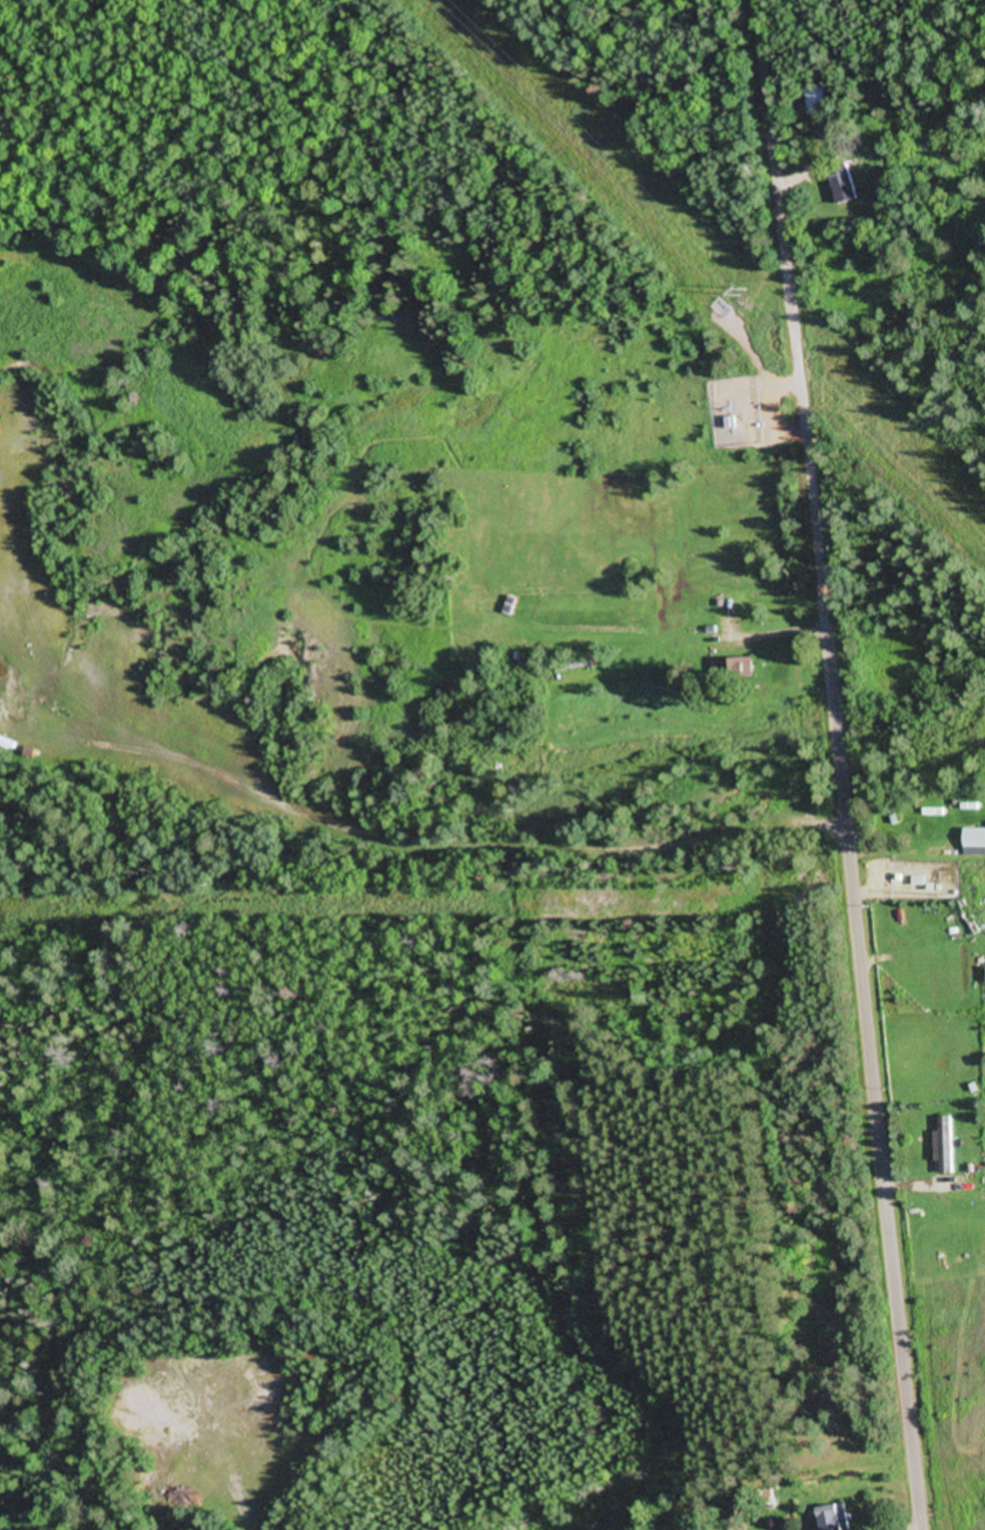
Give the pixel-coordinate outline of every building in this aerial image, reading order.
[(827,117),(827,89),(808,89),(808,117),(827,117)] [(859,201),(849,167),(829,173),(839,207),(859,201)] [(714,662),(714,679),(755,679),(755,662),(714,662)] [(984,857),(984,830),(966,830),(966,857),(984,857)] [(953,1176),(953,1119),(937,1119),(937,1176),(953,1176)] [(846,1506),(821,1509),(823,1529),(822,1529),(849,1529),(846,1506)]
